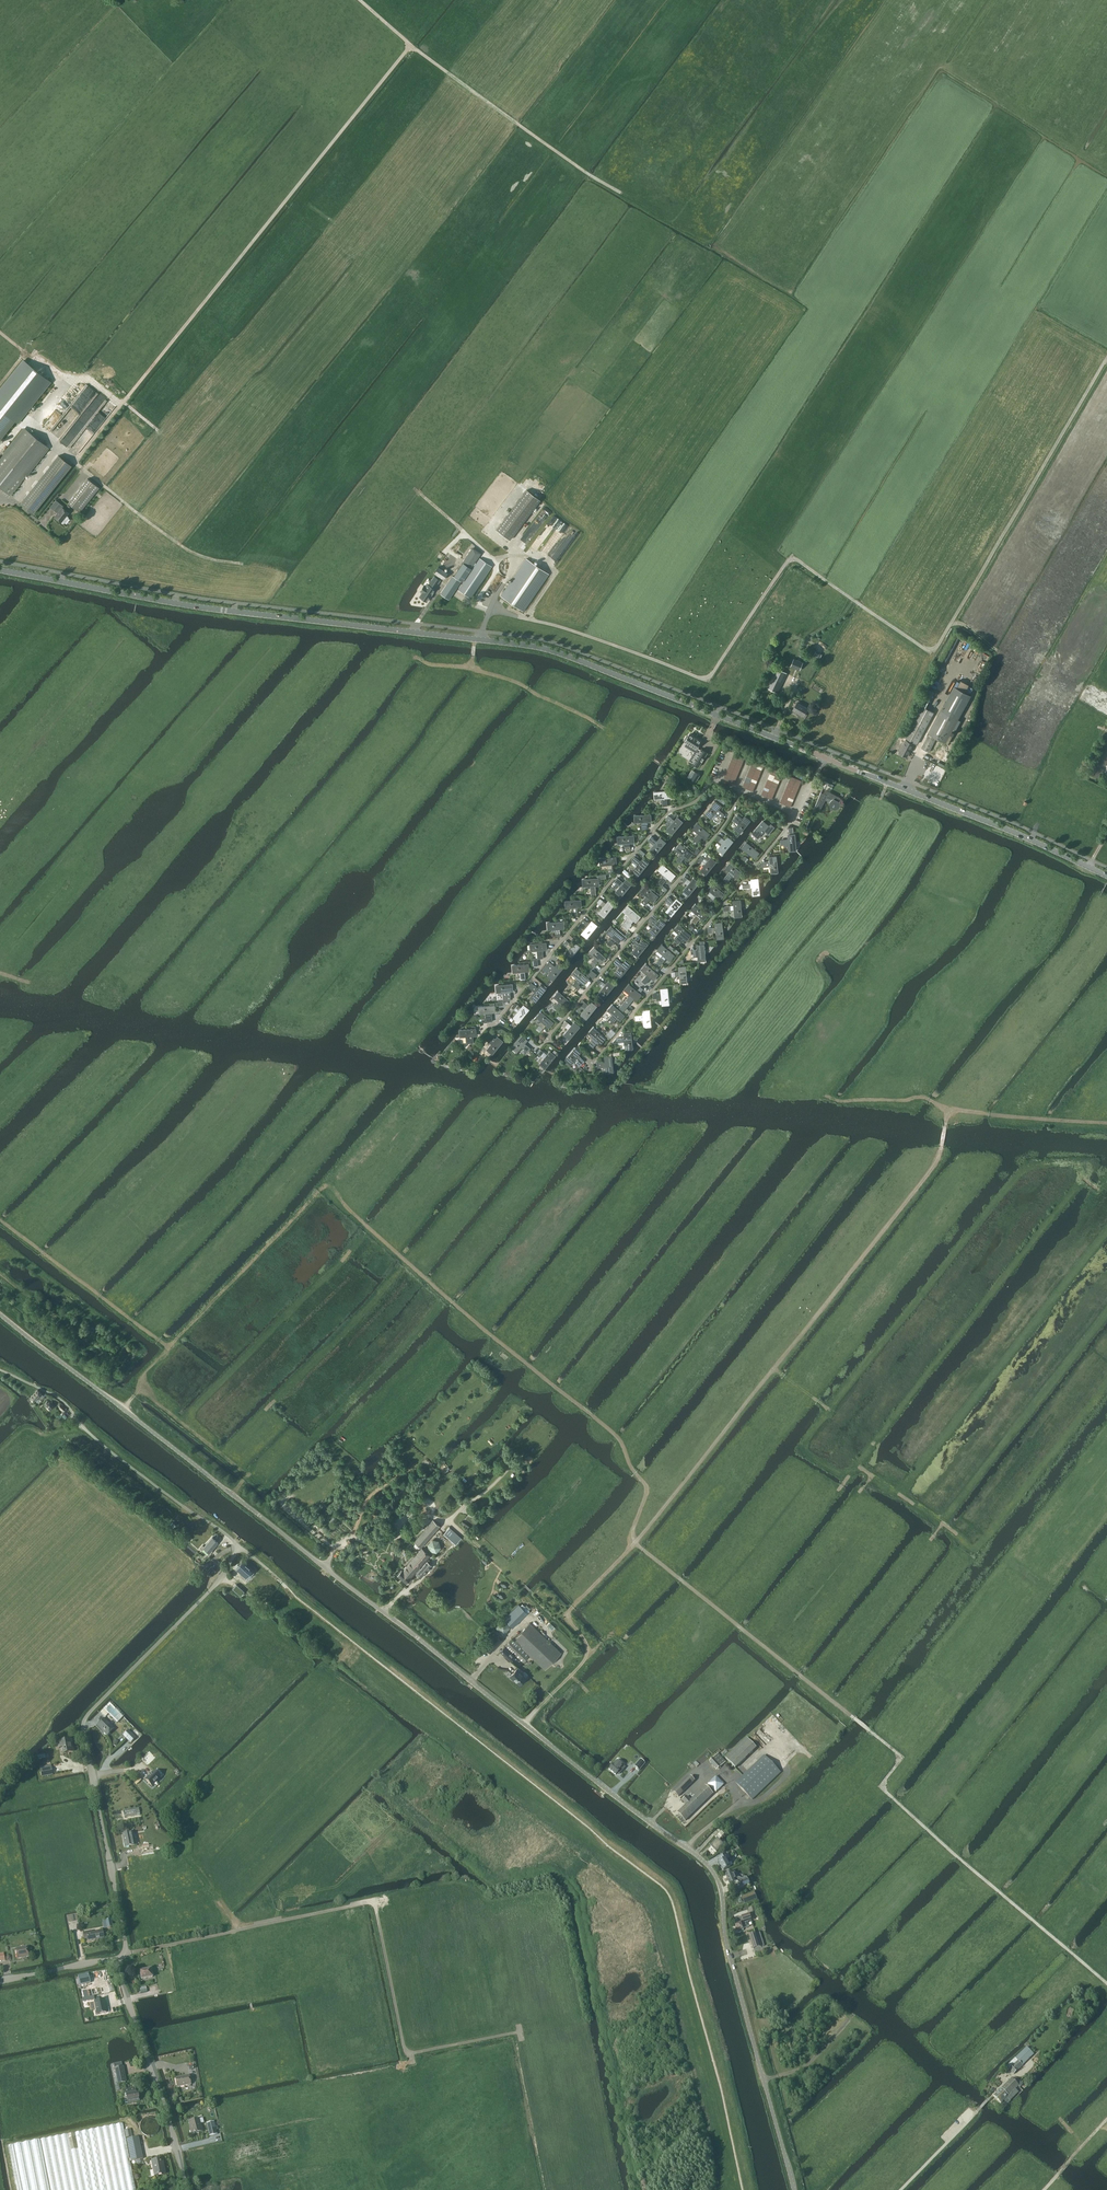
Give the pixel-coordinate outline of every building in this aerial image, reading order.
[(14,420),(17,422),(50,381),(24,360),(0,390),(0,438),(14,420)] [(82,380),(58,402),(64,408),(88,387),(82,380)] [(100,407),(107,400),(97,391),(91,398),(100,407)] [(90,430),(96,432),(99,423),(93,421),(90,430)] [(48,447),(25,428),(0,459),(0,486),(10,495),(48,447)] [(33,513),(71,466),(59,455),(21,503),(33,513)] [(88,479),(68,503),(80,512),(99,488),(88,479)] [(526,490),(496,529),(510,540),(540,500),(526,490)] [(59,511),(55,516),(61,522),(62,522),(64,523),(69,517),(67,515),(69,513),(62,507),(64,506),(60,503),(55,508),(59,511)] [(481,553),(472,547),(463,562),(472,567),(481,553)] [(471,598),(492,566),(480,558),(459,589),(471,598)] [(524,610),(549,573),(527,558),(501,596),(524,610)] [(463,581),(472,568),(463,563),(455,575),(463,581)] [(435,572),(444,579),(448,573),(439,566),(435,572)] [(427,601),(435,589),(434,588),(440,580),(435,576),(429,585),(428,584),(426,586),(425,585),(421,591),(423,592),(420,596),(427,601)] [(461,581),(453,576),(441,594),(449,599),(461,581)] [(794,659),(791,666),(800,670),(803,663),(794,659)] [(777,668),(768,688),(778,693),(787,673),(777,668)] [(961,680),(957,688),(965,692),(969,685),(961,680)] [(925,698),(921,705),(922,705),(926,707),(935,690),(929,686),(923,697),(925,698)] [(957,688),(954,686),(929,733),(922,748),(929,752),(936,737),(948,743),(960,720),(958,719),(971,695),(965,692),(957,688)] [(804,716),(808,708),(798,702),(793,709),(804,716)] [(904,736),(917,743),(934,712),(921,705),(904,736)] [(697,749),(701,741),(697,739),(697,738),(694,736),(689,734),(687,737),(686,736),(684,740),(685,740),(685,741),(687,742),(685,746),(694,752),(689,760),(693,762),(692,763),(699,767),(707,752),(701,749),(700,751),(697,749)] [(1106,762),(1106,740),(1105,738),(1087,772),(1098,778),(1102,772),(1103,773),(1104,771),(1102,770),(1106,762)] [(899,751),(906,756),(913,744),(906,739),(899,751)] [(691,778),(696,781),(700,775),(695,772),(691,778)] [(815,808),(820,811),(826,799),(830,801),(830,802),(830,803),(830,804),(830,805),(830,806),(831,806),(831,807),(832,807),(833,808),(834,809),(835,809),(836,809),(836,808),(837,808),(838,808),(838,807),(839,807),(839,806),(840,807),(841,805),(840,805),(840,804),(840,803),(840,802),(840,801),(839,801),(841,797),(826,790),(825,792),(824,792),(823,793),(821,791),(819,794),(820,794),(814,809),(815,807),(816,808),(815,808)] [(720,796),(717,799),(722,802),(724,804),(727,800),(724,798),(720,796)] [(713,803),(703,815),(709,821),(719,808),(713,803)] [(718,809),(715,813),(716,813),(721,818),(724,814),(719,810),(718,809)] [(738,814),(733,820),(738,824),(743,819),(742,818),(738,814)] [(668,815),(665,819),(671,824),(672,824),(675,821),(674,820),(668,815)] [(734,829),(740,835),(752,822),(745,816),(734,829)] [(667,831),(674,837),(685,824),(678,818),(667,831)] [(763,821),(750,836),(756,840),(768,825),(763,821)] [(710,834),(698,823),(693,828),(705,839),(710,834)] [(769,826),(765,830),(768,833),(767,834),(768,835),(775,827),(771,824),(769,826)] [(698,834),(693,839),(698,843),(702,837),(703,837),(698,833),(698,834)] [(634,835),(617,836),(618,843),(635,842),(634,835)] [(654,845),(657,841),(651,836),(648,840),(654,845)] [(716,850),(723,855),(734,842),(727,837),(716,850)] [(649,853),(656,858),(667,845),(660,840),(649,853)] [(747,843),(741,849),(752,859),(758,852),(747,843)] [(681,845),(677,850),(689,859),(692,854),(681,845)] [(681,854),(676,860),(680,863),(685,857),(681,854)] [(634,857),(631,860),(637,865),(640,862),(640,861),(634,857)] [(700,871),(706,877),(717,863),(711,858),(700,871)] [(777,858),(770,858),(771,875),(778,875),(777,858)] [(615,859),(598,861),(599,869),(616,867),(615,859)] [(632,873),(639,879),(650,866),(643,860),(632,873)] [(676,875),(663,864),(659,870),(671,880),(676,875)] [(730,864),(726,869),(737,878),(741,873),(730,864)] [(729,872),(723,879),(727,882),(733,875),(729,872)] [(664,874),(658,882),(661,886),(668,878),(664,874)] [(617,877),(614,881),(617,884),(620,886),(623,883),(620,880),(617,877)] [(683,891),(689,897),(700,884),(694,878),(683,891)] [(760,879),(752,879),(753,896),(761,896),(760,879)] [(742,884),(740,887),(740,888),(743,888),(751,887),(752,887),(751,880),(749,880),(749,883),(742,884)] [(614,894),(621,900),(632,887),(625,881),(614,894)] [(724,895),(712,884),(706,891),(719,902),(724,895)] [(658,896),(646,885),(641,891),(654,901),(658,896)] [(644,899),(642,902),(645,905),(648,902),(650,899),(647,896),(644,899)] [(668,897),(665,900),(665,901),(670,905),(671,906),(674,902),(674,901),(673,901),(672,901),(672,900),(669,897),(668,897)] [(665,913),(672,918),(683,905),(676,900),(665,913)] [(741,902),(733,903),(734,920),(742,919),(741,902)] [(597,916),(604,922),(615,908),(608,903),(597,916)] [(709,914),(696,904),(691,909),(704,920),(709,914)] [(642,917),(629,906),(624,912),(637,922),(642,917)] [(696,915),(692,920),(695,923),(699,919),(701,918),(700,917),(697,914),(696,915)] [(627,920),(622,925),(627,929),(630,926),(629,926),(631,924),(634,920),(630,916),(627,920)] [(583,919),(579,923),(585,928),(586,929),(590,923),(588,921),(587,921),(583,919)] [(648,933),(654,939),(665,926),(659,920),(648,933)] [(581,936),(588,941),(599,928),(592,922),(581,936)] [(691,935),(678,925),(674,930),(687,941),(691,935)] [(723,925),(715,925),(716,942),(724,941),(723,925)] [(624,938),(612,927),(607,933),(620,943),(624,938)] [(675,937),(675,941),(678,944),(682,939),(683,939),(683,938),(684,938),(678,933),(678,934),(675,937)] [(611,939),(607,943),(611,946),(614,942),(616,940),(612,937),(611,939)] [(631,954),(638,959),(649,946),(642,941),(631,954)] [(564,957),(570,961),(580,949),(575,944),(564,957)] [(705,945),(698,946),(699,963),(707,962),(705,945)] [(674,956),(662,946),(658,950),(671,960),(674,956)] [(607,958),(595,947),(589,954),(601,965),(607,958)] [(663,955),(657,962),(661,965),(666,958),(667,958),(663,955)] [(616,959),(614,962),(619,967),(620,967),(623,964),(622,963),(616,959)] [(549,961),(546,965),(551,970),(552,970),(555,966),(554,966),(549,961)] [(614,975),(620,981),(631,967),(625,962),(614,975)] [(528,964),(512,965),(512,972),(529,971),(528,964)] [(646,966),(642,971),(654,980),(657,976),(646,966)] [(547,977),(553,982),(562,972),(556,967),(547,977)] [(686,968),(677,969),(679,986),(687,985),(686,968)] [(590,979),(577,969),(572,974),(586,984),(590,979)] [(642,981),(646,984),(650,978),(647,975),(642,981)] [(577,979),(573,985),(576,987),(579,985),(581,982),(578,979),(577,979)] [(597,995),(603,1001),(614,988),(608,982),(597,995)] [(531,983),(528,986),(534,991),(535,991),(538,988),(537,987),(531,983)] [(630,985),(626,990),(637,999),(642,994),(630,985)] [(530,999),(535,1003),(545,991),(540,987),(530,999)] [(668,988),(661,989),(663,1005),(670,1005),(668,988)] [(558,992),(553,999),(564,1009),(569,1002),(558,992)] [(625,1001),(620,1008),(623,1011),(629,1004),(631,1001),(634,997),(630,994),(628,998),(625,1001)] [(511,1007),(517,1012),(521,1007),(515,1002),(511,1007)] [(580,1016),(586,1022),(597,1009),(591,1003),(580,1016)] [(612,1004),(608,1009),(621,1021),(625,1015),(612,1004)] [(495,1005),(478,1006),(478,1013),(495,1012),(495,1005)] [(512,1020),(518,1025),(529,1012),(523,1007),(512,1020)] [(650,1013),(641,1014),(643,1030),(651,1030),(650,1013)] [(541,1014),(536,1020),(547,1030),(552,1023),(541,1014)] [(613,1014),(607,1020),(612,1024),(617,1018),(613,1014)] [(562,1038),(569,1043),(580,1030),(573,1024),(562,1038)] [(594,1030),(591,1034),(601,1043),(605,1039),(594,1030)] [(632,1032),(625,1033),(626,1050),(633,1049),(632,1032)] [(485,1039),(491,1044),(496,1038),(495,1038),(494,1038),(489,1034),(485,1039)] [(511,1048),(516,1052),(527,1039),(522,1035),(511,1048)] [(593,1039),(589,1044),(593,1047),(597,1043),(598,1044),(599,1042),(600,1042),(593,1037),(592,1039),(593,1039)] [(486,1052),(492,1057),(501,1046),(495,1041),(486,1052)] [(524,1043),(521,1046),(522,1047),(527,1052),(529,1050),(530,1048),(525,1044),(524,1043)] [(565,1060),(570,1064),(581,1051),(576,1047),(565,1060)] [(538,1066),(544,1072),(555,1059),(549,1053),(538,1066)] [(578,1055),(575,1059),(575,1060),(577,1061),(576,1062),(579,1065),(580,1064),(581,1065),(584,1061),(581,1057),(578,1055)] [(613,1055),(605,1056),(607,1073),(614,1073),(613,1055)] [(34,1401),(39,1396),(40,1398),(43,1395),(38,1389),(30,1397),(34,1401)] [(45,1405),(44,1406),(50,1411),(55,1406),(54,1405),(55,1404),(52,1401),(51,1402),(50,1401),(48,1400),(44,1404),(45,1405)] [(63,1415),(65,1412),(67,1409),(60,1403),(59,1405),(58,1407),(62,1411),(61,1412),(60,1413),(63,1415)] [(421,1547),(440,1525),(433,1519),(414,1541),(421,1547)] [(456,1543),(461,1537),(449,1527),(444,1533),(456,1543)] [(203,1545),(200,1548),(208,1556),(214,1550),(212,1549),(218,1542),(212,1536),(204,1546),(203,1545)] [(410,1577),(415,1571),(420,1566),(430,1554),(422,1548),(403,1570),(402,1569),(397,1574),(406,1582),(411,1577),(410,1577)] [(429,1558),(427,1560),(421,1567),(420,1566),(415,1571),(416,1572),(416,1573),(421,1577),(431,1564),(429,1562),(431,1560),(429,1558)] [(242,1561),(236,1568),(248,1579),(254,1572),(242,1561)] [(212,1566),(208,1571),(209,1571),(208,1572),(208,1573),(211,1576),(212,1575),(213,1575),(217,1570),(216,1570),(217,1569),(213,1566),(213,1567),(212,1566)] [(244,1591),(236,1584),(233,1588),(241,1595),(244,1591)] [(519,1604),(504,1619),(513,1627),(528,1612),(519,1604)] [(503,1621),(496,1627),(503,1633),(509,1627),(503,1621)] [(545,1669),(561,1652),(530,1622),(517,1635),(513,1640),(512,1639),(506,1645),(523,1661),(529,1655),(521,1647),(545,1669)] [(495,1634),(483,1646),(491,1653),(495,1648),(491,1645),(495,1642),(498,1645),(502,1641),(495,1634)] [(510,1661),(515,1656),(505,1646),(500,1651),(510,1661)] [(523,1682),(525,1680),(525,1679),(527,1677),(523,1674),(523,1673),(517,1668),(515,1670),(516,1671),(514,1673),(513,1672),(510,1676),(514,1679),(515,1679),(520,1684),(522,1682),(523,1682)] [(104,1709),(118,1723),(124,1716),(110,1703),(104,1709)] [(107,1736),(114,1729),(104,1719),(96,1727),(100,1731),(101,1730),(107,1736)] [(128,1730),(123,1735),(131,1744),(136,1738),(131,1732),(128,1730)] [(747,1737),(731,1752),(726,1757),(735,1767),(756,1747),(747,1737)] [(74,1752),(71,1740),(58,1743),(59,1749),(62,1748),(63,1754),(74,1752)] [(717,1753),(709,1761),(716,1768),(724,1761),(717,1753)] [(752,1799),(781,1772),(764,1755),(736,1782),(752,1799)] [(640,1759),(634,1766),(639,1770),(645,1763),(640,1759)] [(613,1764),(609,1769),(616,1775),(618,1772),(619,1774),(625,1767),(617,1760),(613,1764)] [(51,1765),(40,1767),(42,1777),(53,1775),(51,1765)] [(149,1776),(145,1780),(152,1786),(161,1777),(155,1770),(151,1774),(150,1774),(149,1776),(149,1775),(149,1776)] [(678,1796),(694,1780),(690,1776),(674,1791),(678,1796)] [(685,1820),(713,1793),(705,1786),(691,1800),(687,1795),(682,1799),(687,1804),(678,1812),(685,1820)] [(139,1808),(123,1810),(124,1817),(140,1815),(139,1808)] [(125,1847),(134,1845),(132,1832),(123,1834),(125,1847)] [(717,1852),(724,1845),(718,1839),(711,1846),(717,1852)] [(149,1845),(134,1848),(135,1854),(150,1852),(149,1845)] [(724,1870),(731,1866),(727,1859),(729,1858),(727,1854),(720,1857),(722,1860),(719,1862),(724,1870)] [(726,1874),(730,1884),(730,1883),(737,1881),(740,1883),(742,1886),(750,1883),(748,1880),(747,1877),(742,1879),(738,1877),(737,1873),(733,1871),(726,1874)] [(738,1923),(734,1924),(737,1931),(749,1927),(748,1922),(752,1921),(750,1914),(741,1917),(737,1918),(738,1923)] [(104,1938),(103,1930),(92,1932),(92,1931),(83,1932),(85,1939),(88,1938),(89,1941),(104,1938)] [(764,1944),(760,1932),(757,1933),(756,1933),(749,1935),(753,1947),(753,1949),(754,1949),(755,1952),(755,1953),(762,1951),(762,1950),(761,1947),(764,1946),(764,1944)] [(18,1959),(29,1956),(27,1947),(16,1949),(18,1959)] [(141,1979),(153,1977),(151,1969),(140,1971),(141,1979)] [(86,1974),(78,1976),(80,1985),(90,1982),(88,1973),(86,1973),(86,1974)] [(104,1999),(95,2001),(96,2010),(97,2014),(99,2014),(107,2012),(104,1999)] [(1007,2066),(1009,2069),(1014,2074),(1022,2065),(1030,2057),(1023,2050),(1016,2058),(1015,2057),(1007,2066)] [(122,2062),(114,2064),(115,2068),(118,2083),(126,2082),(122,2062)] [(177,2087),(191,2084),(190,2075),(176,2078),(177,2087)] [(1016,2078),(1013,2081),(1011,2079),(994,2096),(1001,2103),(1004,2100),(1007,2103),(1019,2092),(1018,2091),(1016,2089),(1018,2086),(1019,2087),(1023,2084),(1016,2078)] [(136,2092),(136,2088),(124,2090),(126,2095),(128,2103),(140,2101),(138,2091),(136,2092)] [(201,2126),(199,2119),(189,2121),(191,2128),(190,2128),(192,2134),(203,2131),(202,2126),(201,2126)] [(210,2136),(217,2134),(214,2121),(207,2123),(210,2136)] [(123,2123),(9,2146),(17,2189),(136,2189),(123,2123)] [(131,2161),(143,2159),(139,2137),(127,2139),(131,2161)] [(160,2162),(159,2159),(151,2161),(154,2175),(165,2173),(163,2161),(160,2162)]
